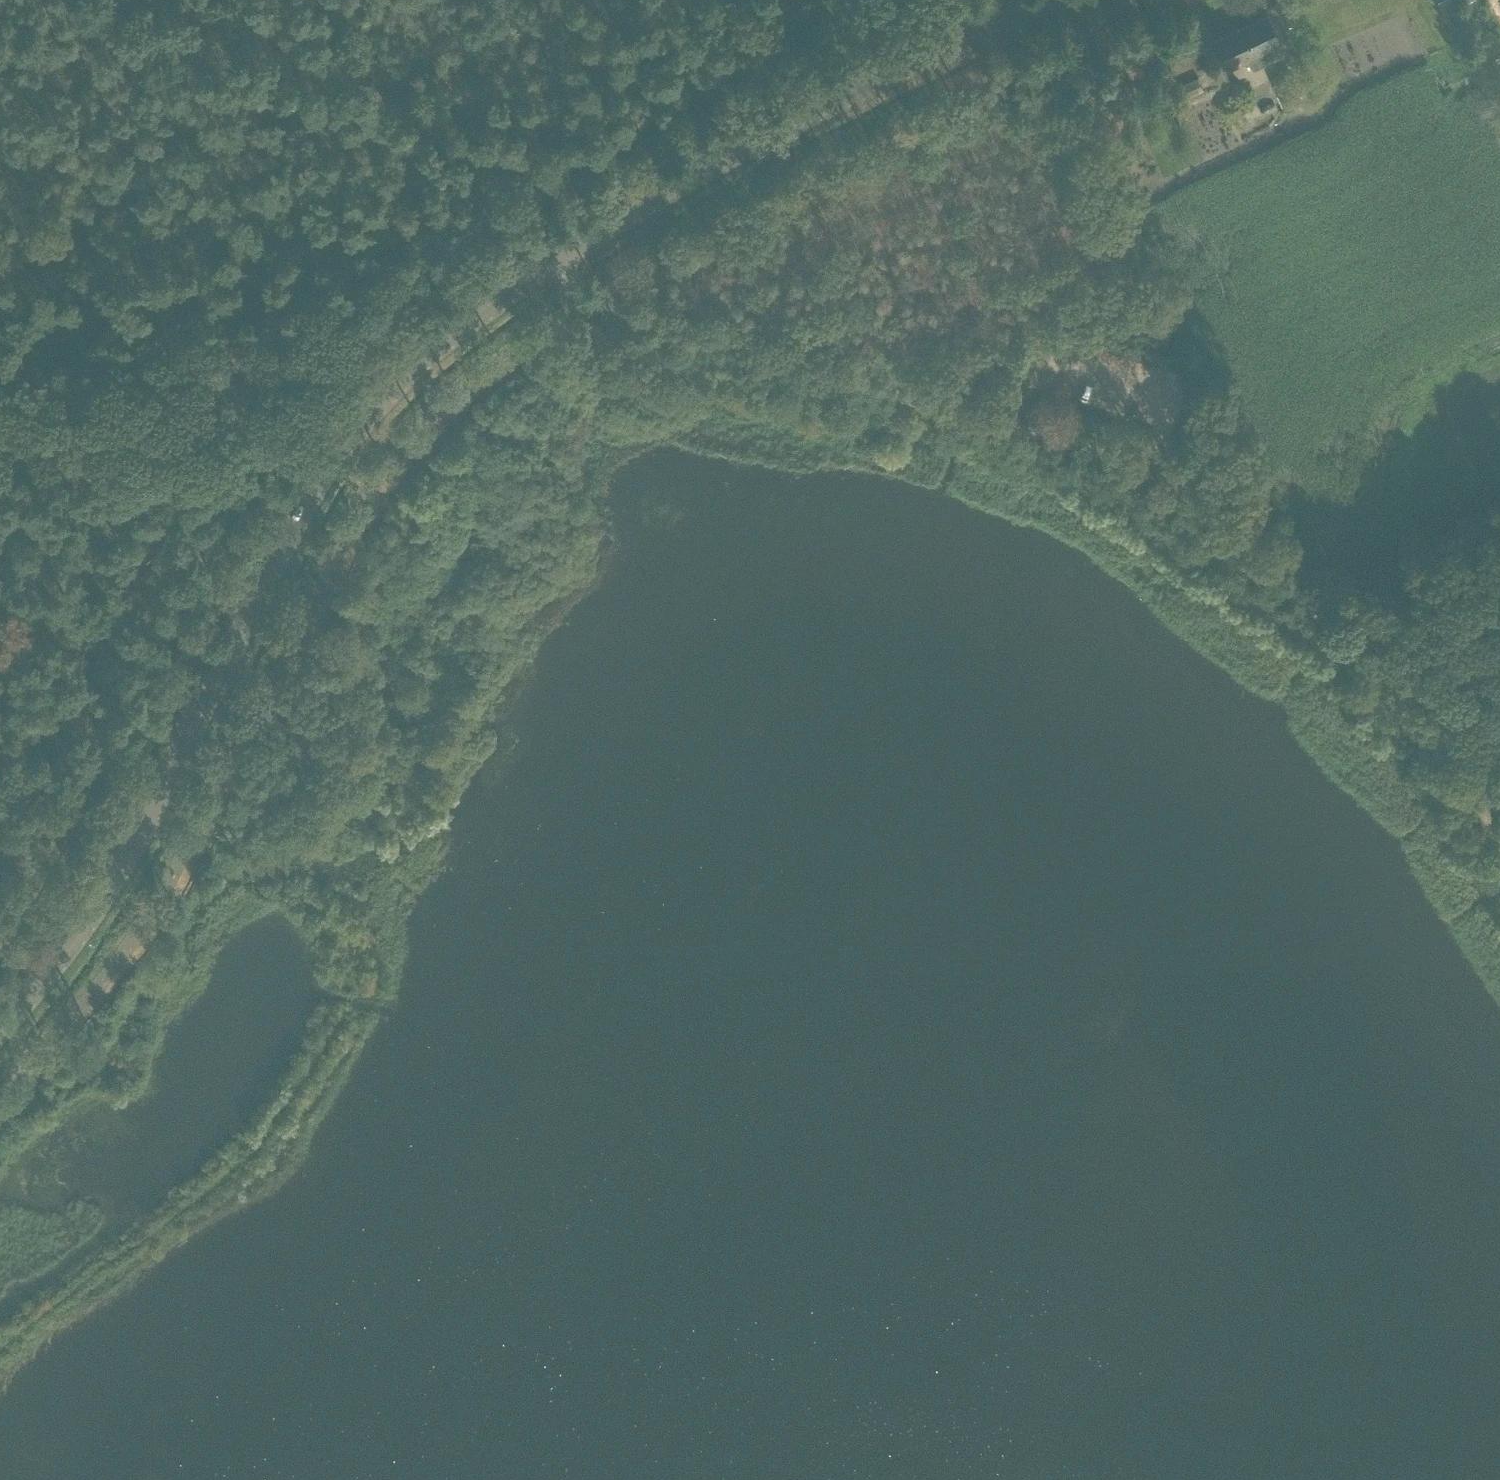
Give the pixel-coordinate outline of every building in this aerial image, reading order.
[(1247,59),(1252,69),(1286,53),(1268,14),(1214,40),(1227,69),(1247,59)] [(1269,78),(1280,107),(1300,99),(1289,71),(1269,78)] [(1199,78),(1186,83),(1191,95),(1204,90),(1199,78)]
